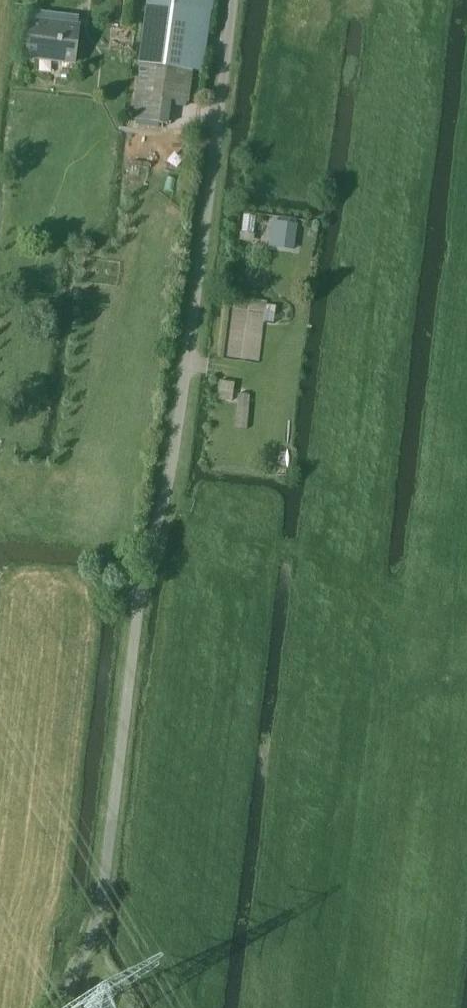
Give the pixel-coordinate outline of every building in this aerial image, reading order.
[(132,119),(167,125),(170,100),(187,103),(192,71),(197,34),(200,14),(202,0),(148,0),(147,7),(140,64),(135,95),(132,119)] [(30,22),(25,57),(73,63),(77,28),(30,22)] [(271,221),(268,239),(294,242),(297,225),(271,221)]
